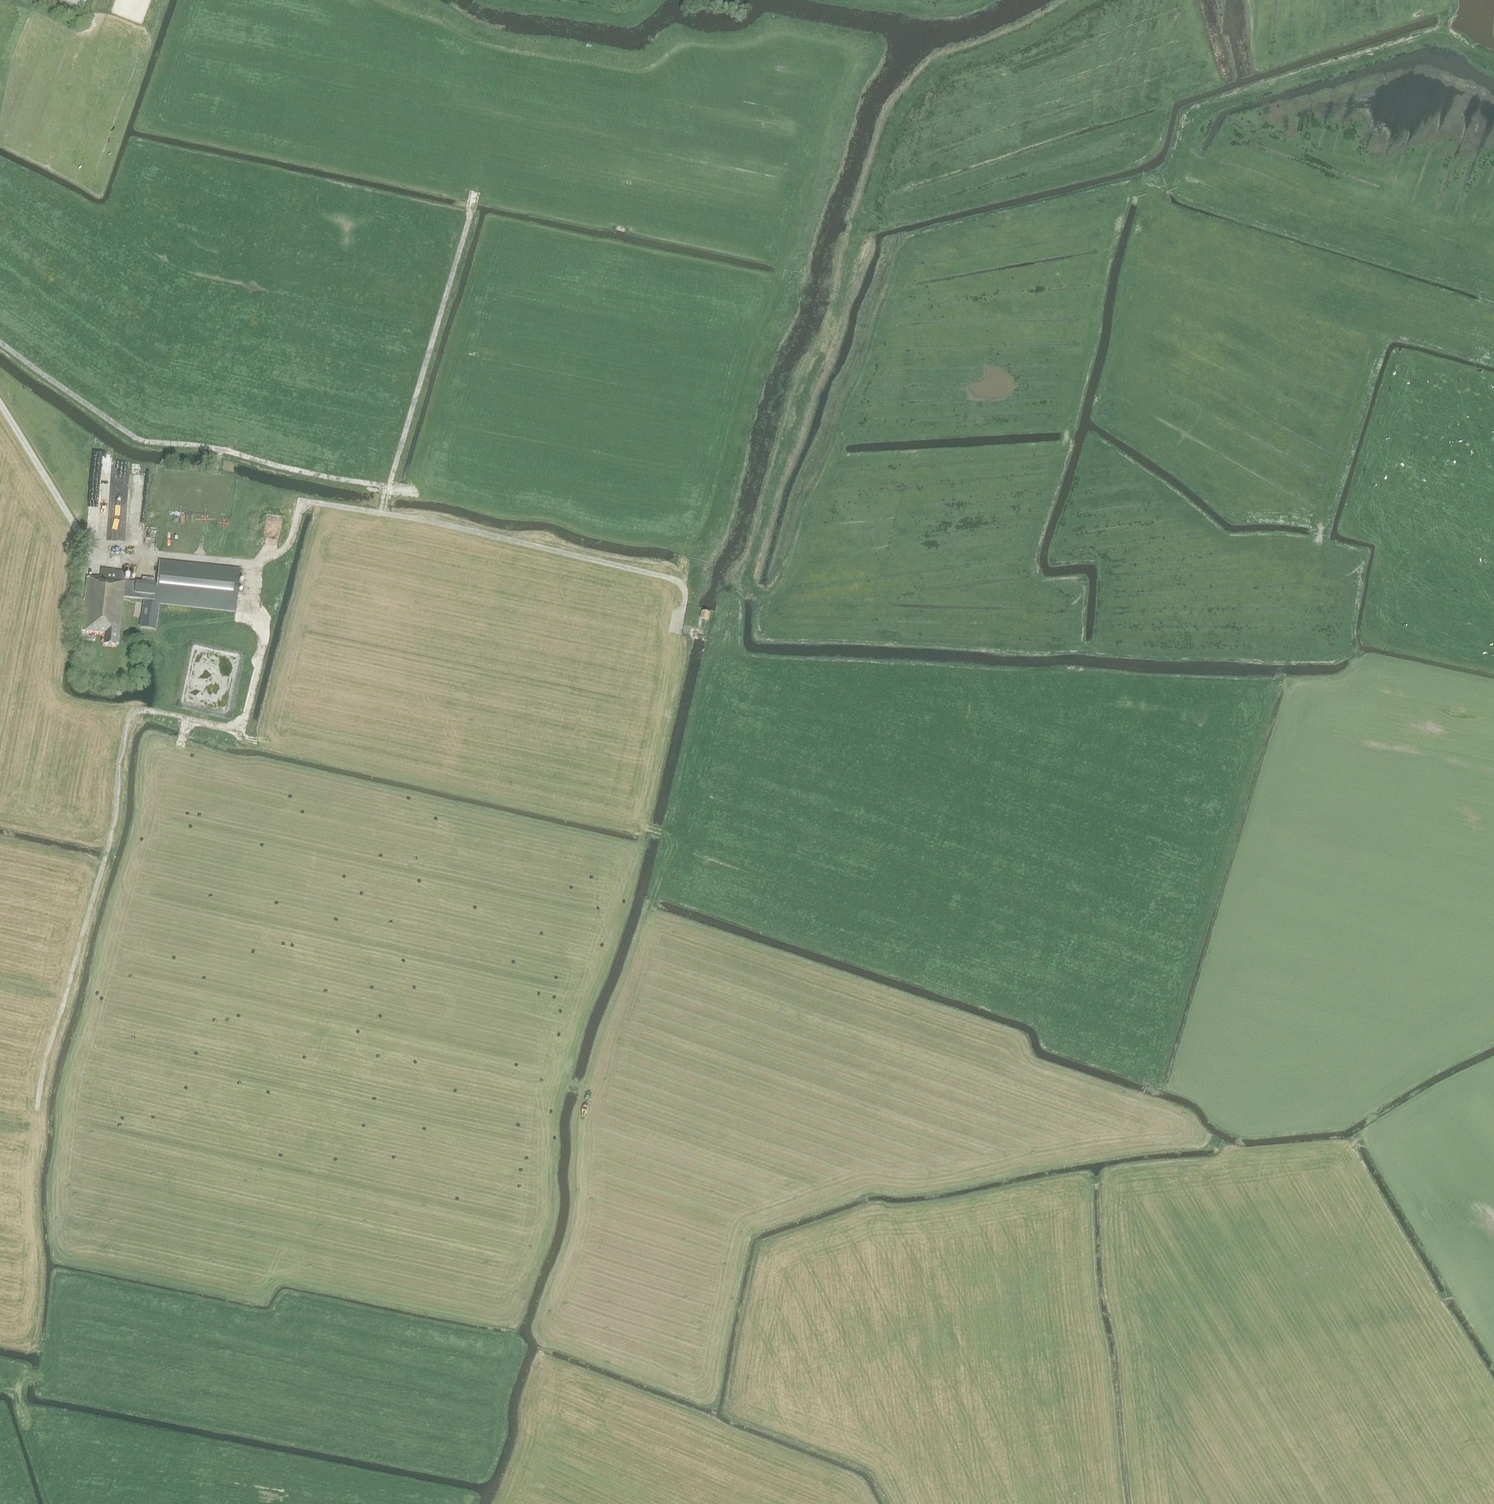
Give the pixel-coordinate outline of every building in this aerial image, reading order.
[(83,10),(87,0),(60,0),(83,10)] [(140,472),(151,473),(152,465),(141,464),(140,472)] [(279,521),(278,529),(282,530),(284,518),(269,515),(268,519),(279,521)] [(124,573),(107,571),(101,570),(100,579),(97,579),(97,580),(87,579),(85,601),(77,600),(76,613),(84,614),(82,633),(105,635),(104,645),(116,646),(116,644),(119,644),(123,597),(155,601),(155,604),(159,604),(236,612),(238,590),(239,584),(240,569),(159,561),(157,584),(123,581),(124,573)] [(159,604),(155,604),(144,602),(140,627),(155,629),(159,604)] [(709,621),(711,613),(702,611),(700,619),(709,621)]
